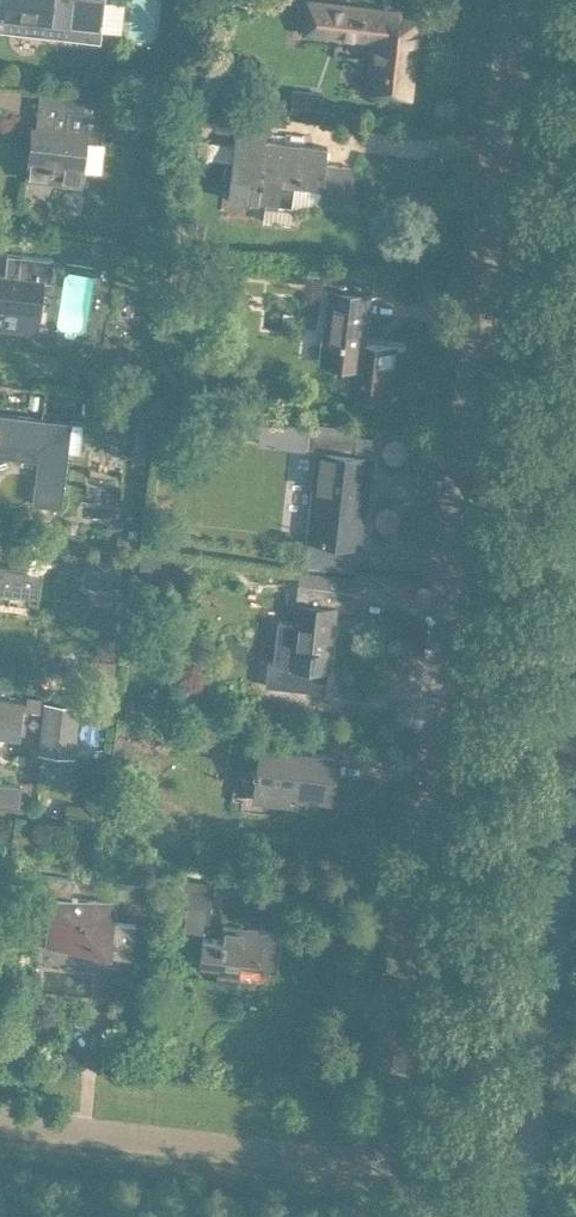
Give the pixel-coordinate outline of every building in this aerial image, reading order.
[(1,42),(105,54),(111,6),(59,1),(59,0),(6,0),(1,42)] [(238,13),(250,17),(261,3),(258,0),(233,0),(231,2),(238,13)] [(312,14),(309,44),(343,48),(344,41),(378,45),(372,104),(413,108),(417,74),(419,75),(424,31),(390,27),(390,23),(312,14)] [(70,145),(57,143),(37,141),(31,190),(84,197),(89,154),(100,155),(104,126),(72,122),(70,145)] [(332,160),(330,160),(330,161),(269,154),(271,140),(241,137),(238,156),(204,152),(201,170),(211,171),(236,174),(232,204),(260,208),(259,214),(280,216),(280,218),(282,218),(285,196),(324,200),(323,208),(324,208),(325,206),(353,209),(353,211),(355,211),(359,182),(329,178),(332,160)] [(54,296),(57,273),(25,269),(22,291),(0,288),(0,338),(38,343),(44,295),(54,296)] [(367,357),(372,308),(334,304),(325,375),(357,379),(354,407),(392,412),(398,361),(367,357)] [(39,459),(37,473),(42,474),(37,517),(64,520),(68,492),(72,462),(85,464),(89,436),(76,435),(57,433),(48,432),(0,426),(0,454),(39,459)] [(346,466),(348,449),(312,444),(310,463),(322,465),(311,552),(362,559),(369,508),(372,508),(372,506),(369,506),(371,491),(374,492),(374,490),(371,489),(373,470),(346,466)] [(42,609),(45,584),(0,578),(0,604),(42,609)] [(292,678),(332,683),(337,640),(332,639),(333,631),(337,631),(339,621),(356,623),(358,605),(300,599),(292,678)] [(26,739),(29,715),(0,712),(0,736),(26,739)] [(256,784),(261,785),(258,812),(276,814),(276,815),(303,818),(305,809),(334,813),(340,769),(263,761),(261,781),(256,781),(256,784)] [(22,823),(25,799),(0,795),(0,820),(22,823)] [(58,909),(52,956),(77,959),(77,958),(96,960),(95,965),(136,970),(140,936),(117,933),(119,916),(120,916),(120,914),(77,909),(79,890),(41,885),(38,907),(58,909)] [(128,893),(127,906),(143,908),(144,895),(128,893)] [(181,917),(178,949),(212,953),(215,921),(181,917)] [(206,957),(204,974),(223,976),(221,995),(243,997),(245,978),(281,983),(286,943),(228,936),(225,960),(206,957)]
